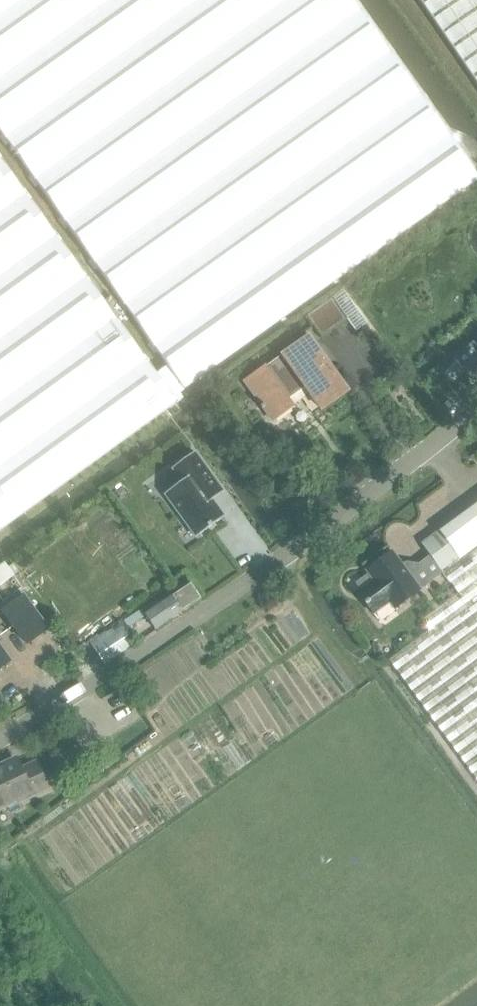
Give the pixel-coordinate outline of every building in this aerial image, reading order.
[(350,0),(0,0),(0,133),(167,366),(185,390),(186,391),(476,184),(476,177),(350,0)] [(476,84),(476,0),(419,0),(476,84)] [(176,404),(183,399),(179,394),(185,390),(167,366),(156,374),(155,375),(0,161),(0,531),(176,404)] [(332,302),(307,319),(322,341),(347,323),(356,335),(368,326),(345,293),(332,302)] [(265,371),(245,385),(262,409),(261,410),(262,412),(264,411),(273,424),(293,410),(310,398),(322,414),(349,394),(324,360),(320,362),(316,357),(320,354),(309,339),(282,359),(284,361),(267,373),(265,371)] [(465,370),(476,384),(476,383),(476,348),(473,343),(455,359),(465,370)] [(171,472),(181,486),(163,499),(195,542),(225,520),(212,504),(224,495),(195,455),(171,472)] [(442,574),(476,549),(476,506),(421,547),(442,574)] [(442,574),(457,595),(423,620),(431,631),(390,661),(443,732),(476,779),(476,549),(442,574)] [(369,574),(356,583),(361,590),(357,593),(373,614),(389,602),(394,609),(420,590),(392,552),(366,571),(369,574)] [(0,567),(0,586),(12,577),(14,576),(6,565),(5,563),(4,563),(0,567)] [(192,587),(147,618),(156,631),(201,601),(192,587)] [(23,596),(2,612),(25,644),(47,629),(23,596)] [(141,609),(121,623),(122,626),(125,630),(145,616),(144,614),(141,609)] [(104,665),(135,645),(125,630),(122,626),(92,646),(104,665)] [(8,661),(0,650),(0,667),(8,661)] [(47,790),(36,767),(22,773),(16,762),(0,769),(0,809),(20,800),(21,802),(47,790)]
